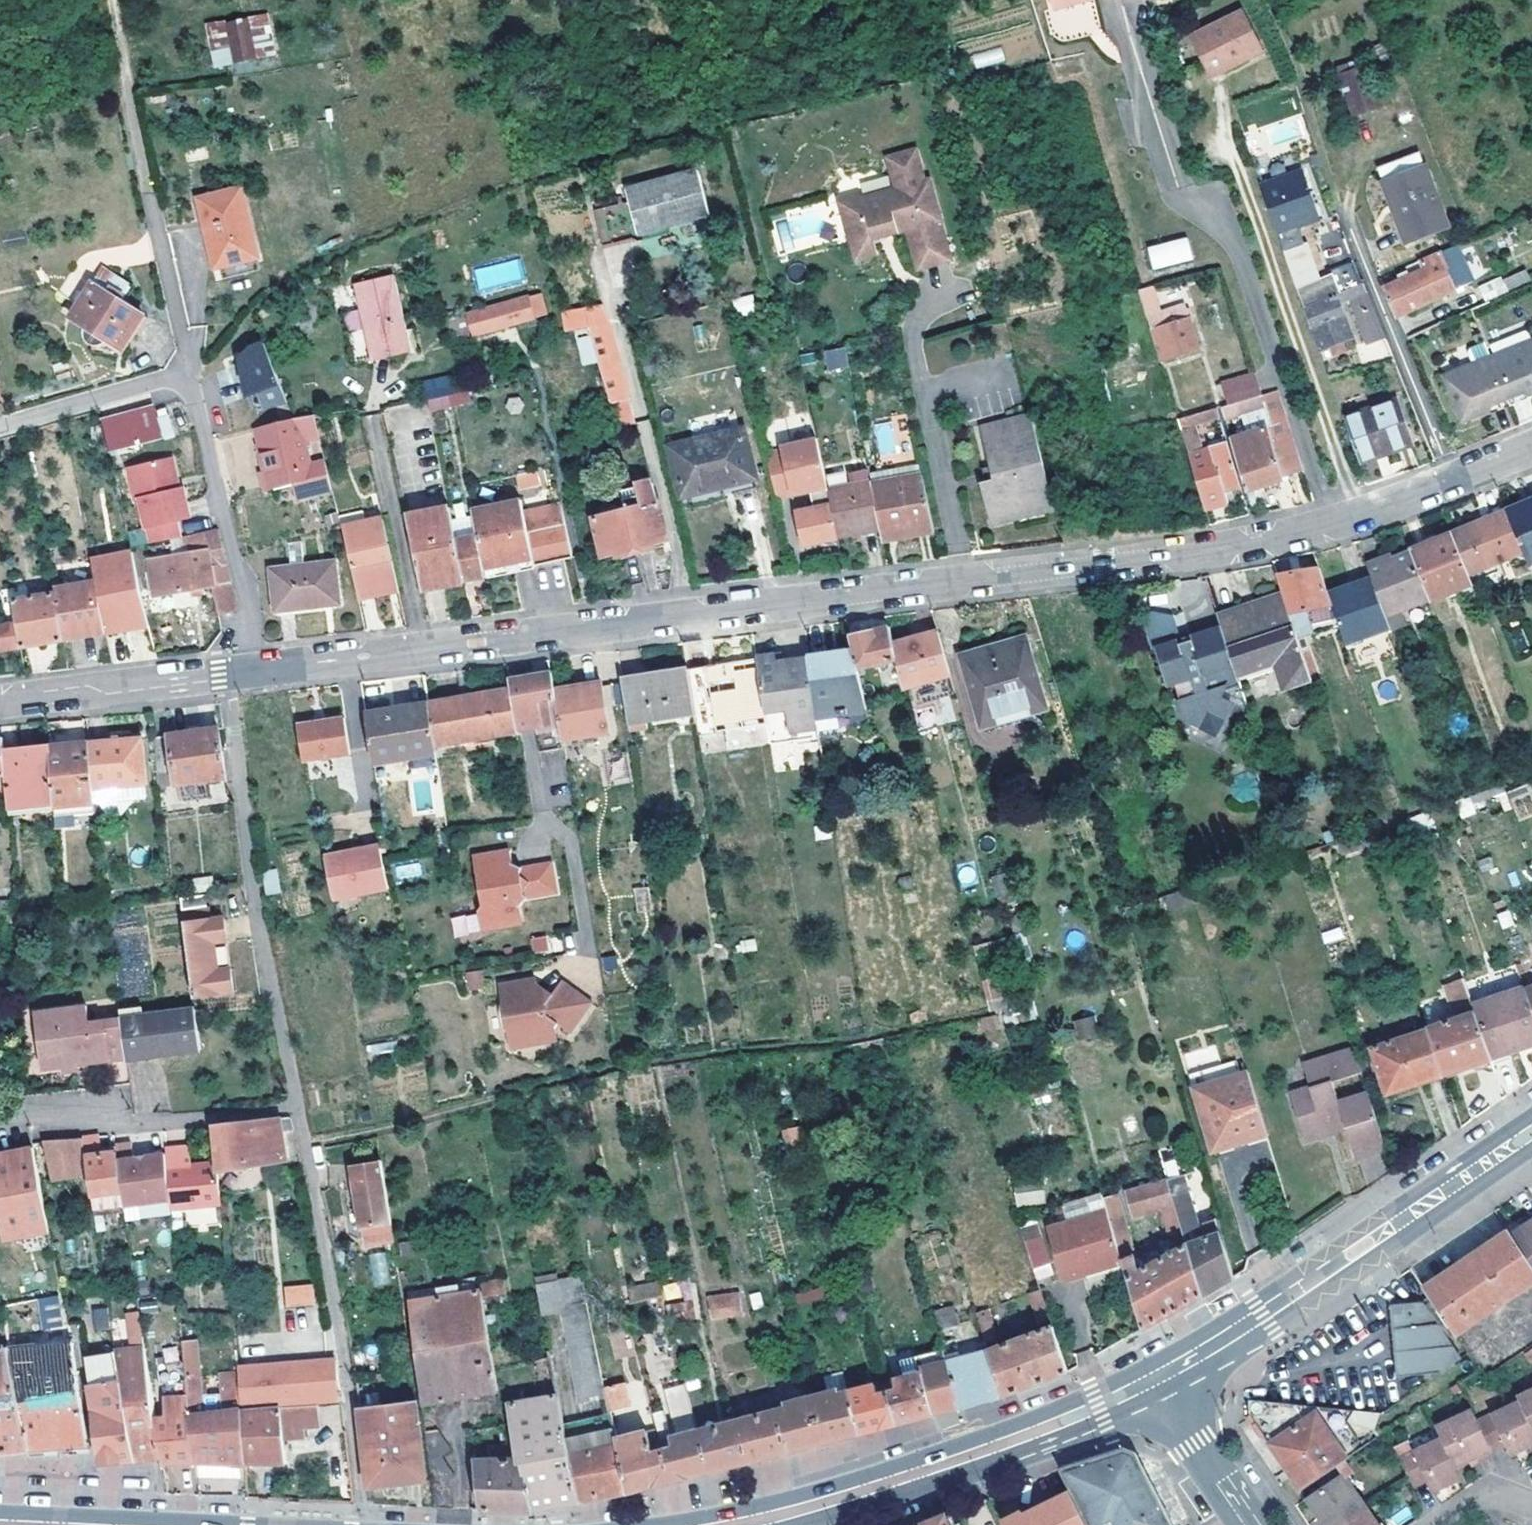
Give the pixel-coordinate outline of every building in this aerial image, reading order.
[(1055,12),(1097,1),(1096,0),(1052,0),(1055,12)] [(1248,13),(1193,33),(1207,75),(1264,56),(1248,13)] [(210,64),(274,59),(271,15),(206,20),(210,64)] [(1356,62),(1337,69),(1353,115),(1391,102),(1385,87),(1376,90),(1368,67),(1359,69),(1356,62)] [(921,178),(911,147),(882,156),(887,173),(894,171),(898,185),(858,198),(857,195),(835,201),(853,261),(875,254),(870,240),(903,230),(915,269),(950,259),(938,220),(938,219),(926,177),(921,178)] [(1423,165),(1385,181),(1408,241),(1447,225),(1423,165)] [(697,171),(627,189),(636,231),(708,213),(697,171)] [(1302,173),(1261,187),(1278,235),(1299,227),(1318,220),(1302,173)] [(238,189),(197,200),(208,245),(214,244),(219,266),(255,257),(238,189)] [(1306,246),(1299,227),(1278,235),(1285,254),(1306,246)] [(1188,236),(1146,246),(1152,269),(1194,259),(1188,236)] [(1456,247),(1407,268),(1411,277),(1385,289),(1397,318),(1464,287),(1453,260),(1459,257),(1456,247)] [(1359,287),(1354,265),(1332,276),(1341,294),(1349,291),(1359,287)] [(1527,272),(1509,280),(1514,291),(1531,283),(1527,272)] [(411,352),(394,276),(354,285),(364,330),(350,333),(356,363),(411,352)] [(1341,294),(1332,276),(1298,293),(1304,308),(1337,296),(1341,294)] [(109,290),(94,279),(72,313),(86,324),(85,327),(84,329),(84,331),(84,334),(84,336),(85,339),(86,341),(88,343),(90,344),(93,345),(95,346),(97,346),(100,346),(102,345),(105,344),(107,343),(109,341),(121,350),(144,313),(120,296),(123,291),(113,284),(109,290)] [(1509,280),(1484,290),(1489,302),(1514,291),(1509,280)] [(1156,310),(1148,285),(1138,288),(1159,358),(1198,347),(1184,302),(1156,310)] [(766,288),(749,293),(755,314),(784,306),(779,286),(766,288)] [(1359,287),(1349,291),(1365,343),(1384,338),(1364,286),(1359,287)] [(1337,296),(1304,308),(1316,344),(1331,339),(1337,336),(1351,331),(1337,296)] [(530,297),(470,314),(475,335),(536,318),(530,297)] [(601,360),(612,403),(629,399),(610,321),(592,325),(601,360)] [(587,363),(601,360),(592,325),(578,328),(587,363)] [(261,418),(293,409),(266,342),(252,348),(252,367),(261,401),(256,402),(261,418)] [(843,348),(824,353),(828,368),(846,363),(843,348)] [(1511,403),(1525,396),(1531,399),(1531,398),(1531,348),(1494,365),(1511,403)] [(1466,428),(1492,417),(1494,410),(1511,403),(1494,365),(1487,349),(1473,356),(1472,360),(1477,372),(1447,386),(1466,428)] [(810,355),(796,358),(799,368),(812,365),(810,355)] [(1261,394),(1253,371),(1219,381),(1226,404),(1261,394)] [(468,373),(422,380),(427,411),(473,404),(468,373)] [(1265,406),(1271,426),(1288,476),(1304,472),(1277,389),(1261,394),(1265,406)] [(1250,410),(1265,406),(1261,394),(1226,404),(1220,405),(1224,418),(1250,410)] [(1530,406),(1531,399),(1525,396),(1511,403),(1515,412),(1530,406)] [(1498,420),(1515,412),(1511,403),(1494,410),(1492,417),(1498,420)] [(1345,423),(1360,463),(1411,444),(1396,404),(1345,423)] [(664,425),(675,473),(726,460),(749,453),(737,406),(664,425)] [(1271,426),(1265,406),(1250,410),(1257,430),(1271,426)] [(1217,407),(1177,418),(1205,510),(1228,503),(1225,490),(1240,486),(1226,439),(1205,446),(1206,450),(1201,452),(1192,425),(1220,417),(1217,407)] [(101,424),(109,455),(162,440),(154,410),(101,424)] [(993,527),(995,526),(1056,510),(1043,467),(1029,415),(979,430),(994,483),(981,485),(993,527)] [(875,423),(878,453),(894,451),(892,422),(875,423)] [(308,449),(323,446),(318,423),(299,425),(257,435),(260,453),(258,453),(265,486),(266,492),(278,488),(279,496),(294,493),(297,508),(335,500),(329,471),(313,474),(308,449)] [(812,509),(793,514),(801,546),(837,541),(827,493),(811,424),(775,433),(779,450),(764,453),(775,500),(808,492),(812,509)] [(1230,438),(1245,489),(1288,476),(1271,426),(1257,430),(1230,438)] [(752,464),(749,453),(726,460),(728,470),(752,464)] [(142,499),(149,528),(150,528),(154,545),(180,539),(183,539),(179,521),(193,519),(186,488),(179,489),(176,480),(180,479),(175,458),(131,468),(138,500),(142,499)] [(867,465),(841,470),(845,489),(871,483),(869,474),(867,465)] [(933,532),(918,466),(900,469),(902,479),(871,483),(879,526),(880,531),(883,541),(933,532)] [(869,474),(871,483),(902,479),(900,469),(869,474)] [(517,490),(541,486),(538,470),(514,475),(517,490)] [(845,489),(827,493),(837,541),(860,535),(858,530),(879,526),(871,483),(845,489)] [(266,492),(268,498),(279,496),(278,488),(266,492)] [(656,500),(625,508),(636,552),(655,547),(654,540),(666,537),(658,499),(656,500)] [(1506,511),(1524,553),(1527,562),(1531,560),(1531,499),(1506,511)] [(520,500),(473,509),(474,518),(484,569),(533,558),(535,569),(572,561),(564,524),(527,532),(520,500)] [(636,552),(625,508),(591,516),(601,553),(615,550),(616,556),(636,552)] [(450,509),(407,517),(421,589),(464,580),(453,523),(450,509)] [(339,517),(342,531),(356,594),(398,585),(384,521),(366,525),(363,511),(339,517)] [(1452,533),(1470,577),(1524,553),(1506,511),(1475,524),(1452,533)] [(474,518),(453,523),(464,580),(486,576),(484,569),(474,518)] [(858,530),(860,535),(880,531),(879,526),(858,530)] [(206,534),(219,618),(238,613),(218,530),(206,534)] [(1410,550),(1410,552),(1429,599),(1430,602),(1473,585),(1470,577),(1452,533),(1410,550)] [(209,581),(219,618),(206,534),(183,539),(180,539),(182,544),(186,543),(187,551),(142,561),(149,595),(187,586),(189,595),(200,592),(199,583),(209,581)] [(290,547),(292,569),(307,567),(305,545),(290,547)] [(1429,599),(1410,552),(1392,559),(1394,561),(1370,571),(1372,578),(1386,615),(1429,599)] [(535,569),(533,558),(484,569),(486,576),(486,579),(535,569)] [(336,564),(307,567),(292,569),(271,571),(276,611),(339,605),(336,564)] [(96,582),(107,635),(150,624),(136,566),(95,575),(96,582)] [(1283,595),(1289,614),(1308,610),(1333,606),(1328,594),(1319,568),(1276,576),(1283,595)] [(1328,594),(1333,606),(1346,644),(1391,627),(1386,615),(1372,578),(1328,594)] [(55,594),(64,642),(107,635),(96,582),(54,590),(55,594)] [(356,594),(358,603),(399,594),(398,585),(356,594)] [(55,594),(14,602),(19,627),(23,650),(64,642),(55,594)] [(1221,629),(1237,678),(1275,666),(1283,691),(1311,681),(1310,677),(1294,628),(1289,614),(1283,595),(1254,604),(1256,610),(1219,622),(1221,629)] [(1256,610),(1254,604),(1218,617),(1219,622),(1256,610)] [(1157,649),(1180,642),(1172,617),(1150,610),(1140,613),(1150,643),(1157,649)] [(1308,610),(1289,614),(1294,628),(1310,625),(1308,610)] [(23,650),(19,627),(0,630),(0,646),(2,654),(23,650)] [(854,651),(858,668),(896,660),(892,645),(888,629),(850,637),(854,651)] [(1237,678),(1221,629),(1180,642),(1157,649),(1167,680),(1174,684),(1185,719),(1214,735),(1230,705),(1221,700),(1220,696),(1224,687),(1238,683),(1237,678)] [(896,660),(904,688),(950,674),(937,631),(892,645),(896,660)] [(961,655),(980,722),(1023,710),(1025,717),(1046,711),(1028,644),(996,653),(993,646),(961,655)] [(854,651),(806,661),(817,737),(818,740),(843,735),(840,716),(866,710),(865,700),(858,668),(854,651)] [(779,655),(755,659),(766,726),(769,744),(817,737),(806,661),(781,664),(779,655)] [(766,726),(755,659),(701,667),(708,712),(722,710),(742,708),(745,729),(766,726)] [(628,726),(694,714),(687,669),(621,680),(628,726)] [(550,671),(525,676),(535,726),(540,750),(562,746),(561,738),(558,721),(553,690),(550,671)] [(525,676),(508,679),(509,688),(517,729),(535,726),(525,676)] [(600,683),(553,690),(558,721),(561,738),(608,733),(600,683)] [(433,743),(517,729),(509,688),(426,702),(433,743)] [(374,774),(436,762),(433,743),(426,702),(364,712),(374,774)] [(742,708),(722,710),(727,750),(769,744),(766,726),(745,729),(742,708)] [(868,730),(866,710),(840,716),(843,735),(868,730)] [(343,716),(297,724),(304,761),(350,753),(343,716)] [(218,730),(154,738),(158,776),(174,773),(177,786),(225,779),(218,730)] [(87,746),(93,793),(146,786),(141,739),(87,746)] [(93,793),(87,746),(49,750),(53,808),(53,810),(94,806),(94,804),(93,793)] [(4,808),(53,808),(49,750),(3,752),(3,775),(4,797),(4,808)] [(159,788),(177,786),(174,773),(158,776),(159,788)] [(147,797),(146,786),(93,793),(94,804),(147,797)] [(94,806),(53,810),(55,823),(96,818),(94,806)] [(1363,834),(1338,843),(1343,856),(1368,847),(1363,834)] [(360,841),(361,848),(362,852),(382,849),(380,837),(360,841)] [(324,857),(333,900),(389,888),(383,856),(382,849),(362,852),(361,848),(324,857)] [(512,851),(475,857),(477,872),(484,879),(479,886),(481,900),(489,904),(480,918),(501,932),(507,922),(523,920),(520,901),(559,894),(554,862),(522,867),(514,864),(512,851)] [(394,865),(396,880),(423,877),(421,862),(394,865)] [(263,872),(267,894),(281,892),(276,870),(263,872)] [(649,908),(647,886),(634,887),(636,909),(649,908)] [(1190,887),(1163,895),(1167,908),(1194,900),(1191,891),(1190,887)] [(206,893),(181,896),(183,911),(208,907),(206,893)] [(183,911),(185,923),(213,920),(212,907),(208,907),(183,911)] [(185,923),(193,998),(234,993),(231,968),(219,969),(216,942),(228,941),(225,918),(213,920),(185,923)] [(501,932),(480,918),(485,934),(501,932)] [(572,934),(531,938),(532,952),(573,949),(572,934)] [(231,968),(228,941),(216,942),(219,969),(231,968)] [(482,973),(468,974),(470,988),(484,985),(482,973)] [(536,980),(500,986),(508,1035),(517,1043),(527,1046),(538,1046),(556,1043),(554,1030),(557,1026),(569,1035),(591,1005),(561,983),(553,994),(552,995),(546,991),(540,998),(536,995),(538,993),(537,983),(536,980)] [(1471,1004),(1463,980),(1444,987),(1455,1020),(1474,1014),(1471,1004)] [(553,994),(537,983),(538,993),(536,995),(540,998),(546,991),(552,995),(553,994)] [(1474,1014),(1490,1060),(1494,1070),(1513,1063),(1510,1053),(1531,1045),(1531,1007),(1525,988),(1523,984),(1471,1004),(1474,1014)] [(122,1018),(121,1016),(88,1019),(86,1004),(40,1008),(41,1021),(43,1036),(39,1037),(40,1051),(45,1051),(45,1057),(46,1065),(63,1064),(63,1069),(78,1068),(78,1063),(92,1061),(127,1058),(126,1049),(122,1018)] [(122,1018),(144,1015),(143,1006),(120,1008),(121,1016),(122,1018)] [(126,1049),(199,1040),(195,1009),(144,1015),(122,1018),(126,1049)] [(1429,1031),(1444,1076),(1490,1060),(1474,1014),(1455,1020),(1428,1029),(1429,1031)] [(1093,1016),(1075,1019),(1078,1037),(1096,1034),(1093,1016)] [(1444,1076),(1429,1031),(1372,1050),(1387,1095),(1444,1076)] [(517,1043),(508,1035),(510,1050),(538,1046),(527,1046),(517,1043)] [(126,1049),(127,1058),(201,1050),(199,1040),(126,1049)] [(1336,1088),(1364,1079),(1357,1055),(1305,1072),(1312,1095),(1292,1102),(1307,1146),(1347,1134),(1356,1162),(1387,1151),(1371,1101),(1343,1110),(1336,1088)] [(1212,1149),(1266,1133),(1246,1071),(1194,1087),(1212,1149)] [(217,1163),(218,1171),(286,1160),(283,1131),(294,1129),(291,1117),(251,1121),(214,1125),(217,1163)] [(784,1144),(802,1142),(801,1127),(782,1129),(784,1144)] [(89,1174),(93,1197),(122,1192),(116,1153),(104,1154),(101,1137),(83,1138),(89,1174)] [(122,1192),(124,1203),(125,1205),(173,1198),(170,1167),(168,1147),(136,1152),(134,1137),(114,1140),(116,1153),(122,1192)] [(45,1141),(52,1179),(89,1174),(83,1138),(63,1139),(45,1141)] [(168,1147),(170,1167),(192,1165),(190,1145),(168,1147)] [(34,1149),(0,1156),(0,1218),(5,1245),(51,1236),(34,1149)] [(1216,1217),(1197,1223),(1177,1153),(1162,1157),(1167,1176),(1203,1295),(1217,1288),(1235,1278),(1216,1217)] [(355,1165),(360,1200),(366,1198),(368,1207),(362,1208),(365,1229),(371,1227),(374,1239),(398,1236),(386,1160),(355,1165)] [(173,1208),(221,1205),(218,1171),(217,1163),(192,1165),(170,1167),(173,1198),(173,1208)] [(1122,1261),(1123,1268),(1141,1328),(1159,1319),(1172,1312),(1203,1295),(1167,1176),(1127,1198),(1134,1225),(1164,1216),(1172,1243),(1176,1241),(1180,1258),(1141,1279),(1118,1202),(1106,1209),(1122,1261)] [(1014,1191),(1015,1205),(1045,1203),(1044,1188),(1014,1191)] [(93,1197),(95,1208),(124,1203),(122,1192),(93,1197)] [(1122,1261),(1106,1209),(1102,1194),(1057,1207),(1062,1224),(1045,1229),(1060,1279),(1084,1272),(1122,1261)] [(1517,1232),(1531,1256),(1531,1222),(1517,1232)] [(371,1227),(365,1229),(366,1240),(374,1239),(371,1227)] [(1458,1333),(1504,1302),(1501,1298),(1531,1276),(1531,1256),(1517,1232),(1514,1228),(1468,1258),(1470,1263),(1430,1290),(1458,1333)] [(421,1240),(406,1243),(409,1255),(422,1253),(421,1240)] [(101,1246),(103,1262),(110,1261),(107,1245),(101,1246)] [(389,1285),(386,1252),(369,1253),(371,1286),(389,1285)] [(1426,1285),(1430,1290),(1470,1263),(1468,1258),(1426,1285)] [(121,1259),(113,1260),(115,1276),(124,1274),(121,1259)] [(103,1262),(106,1277),(115,1276),(113,1260),(110,1261),(103,1262)] [(1032,1261),(1022,1264),(1040,1320),(1050,1317),(1032,1261)] [(1122,1261),(1084,1272),(1086,1278),(1123,1268),(1122,1261)] [(1504,1302),(1531,1283),(1531,1276),(1501,1298),(1504,1302)] [(72,1282),(81,1325),(81,1328),(92,1326),(113,1322),(110,1302),(106,1277),(72,1282)] [(558,1279),(537,1283),(543,1313),(564,1309),(558,1279)] [(283,1285),(285,1308),(315,1305),(313,1283),(283,1285)] [(826,1300),(823,1289),(798,1297),(800,1307),(826,1300)] [(498,1392),(494,1366),(481,1290),(409,1303),(413,1340),(421,1404),(423,1404),(498,1392)] [(70,1327),(63,1294),(41,1298),(49,1346),(73,1344),(70,1327)] [(741,1294),(711,1299),(713,1317),(744,1313),(741,1294)] [(607,1388),(587,1296),(566,1301),(568,1313),(564,1318),(581,1404),(607,1388)] [(110,1302),(113,1322),(123,1320),(119,1301),(110,1302)] [(695,1301),(665,1307),(670,1325),(698,1319),(695,1301)] [(1401,1377),(1441,1374),(1465,1358),(1428,1303),(1394,1306),(1401,1377)] [(986,1307),(977,1310),(986,1340),(995,1337),(986,1307)] [(963,1320),(960,1309),(940,1315),(943,1326),(963,1320)] [(113,1322),(116,1341),(145,1337),(141,1318),(123,1320),(113,1322)] [(632,1333),(628,1318),(605,1324),(609,1338),(632,1333)] [(988,1347),(1003,1395),(1033,1384),(1045,1379),(1056,1375),(1068,1371),(1052,1323),(988,1347)] [(185,1340),(187,1359),(189,1379),(204,1378),(198,1325),(184,1326),(185,1340)] [(95,1341),(92,1326),(81,1328),(83,1343),(95,1341)] [(17,1335),(8,1337),(11,1352),(21,1350),(17,1335)] [(177,1341),(179,1360),(187,1359),(185,1340),(177,1341)] [(21,1350),(11,1352),(32,1452),(42,1451),(71,1448),(88,1447),(73,1344),(49,1346),(21,1350)] [(952,1356),(967,1405),(984,1400),(1003,1395),(988,1347),(952,1356)] [(118,1353),(137,1463),(149,1462),(163,1461),(157,1419),(146,1348),(118,1353)] [(11,1352),(0,1354),(0,1456),(7,1455),(32,1452),(11,1352)] [(121,1465),(137,1463),(118,1353),(85,1358),(102,1467),(121,1465)] [(253,1385),(286,1381),(284,1355),(250,1359),(253,1385)] [(222,1359),(223,1376),(236,1374),(235,1359),(234,1357),(222,1359)] [(167,1418),(157,1419),(163,1461),(163,1466),(198,1465),(189,1379),(187,1359),(179,1360),(156,1365),(159,1384),(162,1383),(167,1418)] [(555,1377),(552,1359),(540,1360),(544,1379),(555,1377)] [(921,1374),(934,1414),(946,1410),(961,1406),(950,1361),(920,1368),(921,1374)] [(208,1413),(204,1378),(189,1379),(198,1465),(199,1481),(246,1481),(244,1464),(240,1411),(236,1374),(223,1376),(226,1412),(208,1413)] [(928,1415),(934,1414),(921,1374),(886,1383),(897,1423),(928,1415)] [(879,1428),(897,1423),(886,1383),(850,1393),(861,1433),(879,1428)] [(1315,1481),(1350,1458),(1360,1452),(1336,1418),(1334,1419),(1326,1408),(1321,1411),(1310,1394),(1264,1388),(1264,1406),(1315,1481)] [(813,1398),(824,1443),(852,1435),(861,1433),(850,1393),(841,1395),(840,1391),(813,1398)] [(1521,1397),(1523,1403),(1531,1421),(1531,1392),(1521,1397)] [(516,1425),(522,1455),(533,1512),(555,1508),(580,1503),(564,1424),(559,1394),(512,1404),(516,1425)] [(795,1450),(824,1443),(813,1398),(785,1406),(786,1410),(777,1412),(787,1452),(795,1450)] [(416,1402),(357,1408),(368,1488),(426,1481),(416,1402)] [(1493,1448),(1508,1442),(1512,1451),(1531,1442),(1531,1421),(1523,1403),(1481,1422),(1493,1448)] [(319,1405),(240,1411),(244,1464),(284,1464),(282,1439),(281,1430),(304,1428),(321,1427),(319,1405)] [(1444,1440),(1456,1463),(1471,1457),(1479,1453),(1493,1448),(1481,1422),(1476,1411),(1438,1428),(1444,1440)] [(777,1412),(738,1422),(749,1462),(771,1456),(787,1452),(777,1412)] [(612,1415),(564,1424),(580,1503),(604,1498),(629,1493),(618,1440),(612,1415)] [(699,1432),(711,1471),(729,1467),(749,1462),(738,1422),(699,1432)] [(437,1427),(426,1428),(435,1508),(455,1509),(442,1484),(449,1477),(437,1456),(444,1449),(437,1427)] [(305,1438),(304,1428),(281,1430),(282,1439),(305,1438)] [(649,1432),(618,1440),(629,1493),(650,1487),(671,1482),(661,1441),(652,1444),(649,1432)] [(699,1432),(661,1441),(671,1482),(692,1476),(711,1471),(699,1432)] [(1429,1476),(1434,1489),(1462,1476),(1456,1463),(1444,1440),(1402,1459),(1409,1475),(1414,1484),(1429,1476)] [(1063,1467),(1075,1489),(1093,1524),(1187,1524),(1146,1447),(1130,1444),(1102,1453),(1075,1462),(1063,1467)] [(1479,1453),(1482,1461),(1496,1454),(1493,1448),(1479,1453)] [(1319,1488),(1341,1521),(1378,1497),(1358,1468),(1368,1461),(1361,1451),(1360,1452),(1351,1458),(1355,1463),(1352,1465),(1319,1488)] [(1479,1453),(1471,1457),(1474,1464),(1482,1461),(1479,1453)] [(510,1511),(533,1512),(522,1455),(475,1461),(483,1510),(510,1511)] [(1007,1524),(1008,1524),(1093,1524),(1075,1489),(1038,1508),(1007,1524)] [(1378,1497),(1341,1521),(1344,1524),(1396,1524),(1378,1497)] [(947,1515),(924,1524),(951,1524),(947,1515)]
